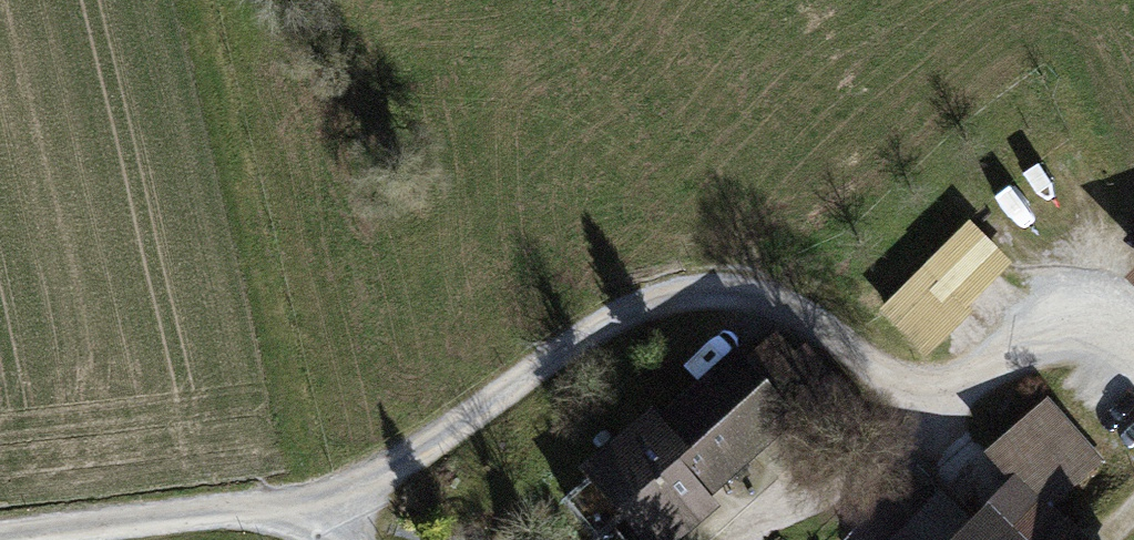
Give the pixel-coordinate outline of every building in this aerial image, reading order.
[(973,312),(925,263),(883,304),(932,353),(973,312)] [(772,348),(748,369),(785,411),(823,449),(853,422),(818,378),(808,386),(772,348)] [(563,500),(596,538),(622,515),(644,539),(664,539),(707,503),(695,489),(785,411),(748,369),(743,364),(664,432),(654,421),(563,500)] [(1097,461),(1045,403),(988,453),(1025,494),(1040,511),(1097,461)] [(1068,535),(1040,511),(1025,494),(986,534),(992,539),(1064,539),(1068,535)] [(981,539),(939,500),(901,539),(980,539),(981,539)]
